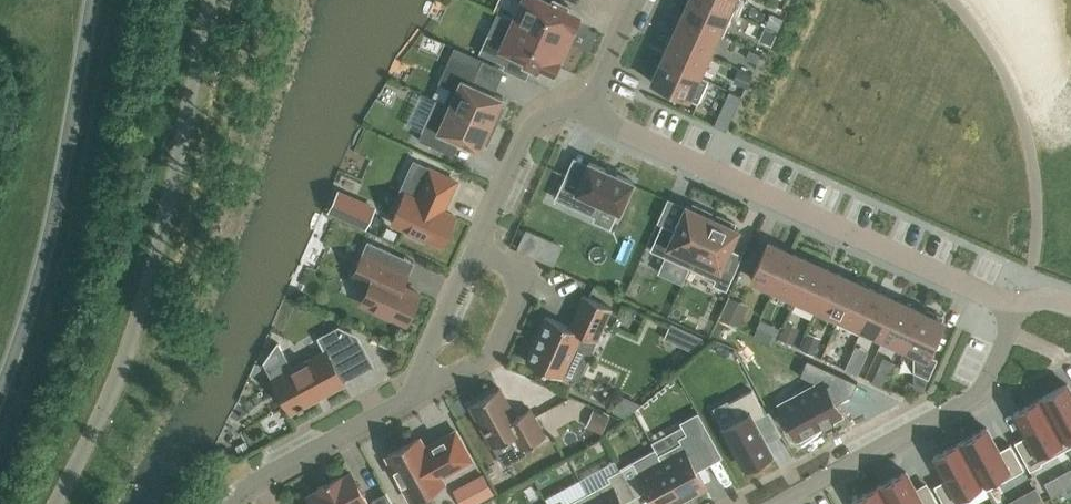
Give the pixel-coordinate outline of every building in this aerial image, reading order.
[(514,19),(567,43),(577,20),(564,15),(566,9),(568,4),(558,0),(553,0),(552,2),(547,0),(523,0),(514,19)] [(682,17),(718,33),(723,35),(733,13),(704,0),(690,0),(682,17)] [(733,13),(739,0),(704,0),(733,13)] [(682,17),(673,38),(709,54),(718,33),(682,17)] [(488,34),(479,53),(505,64),(510,53),(526,60),(524,64),(538,70),(540,66),(543,60),(556,66),(567,43),(514,19),(504,41),(488,34)] [(709,54),(673,38),(663,60),(699,75),(709,54)] [(445,101),(496,125),(504,107),(500,105),(504,98),(472,84),(480,68),(452,54),(439,82),(451,88),(445,101)] [(699,75),(663,60),(652,82),(698,103),(709,79),(699,75)] [(496,125),(445,101),(437,98),(419,139),(443,150),(449,136),(479,150),(483,142),(487,144),(496,125)] [(566,174),(555,198),(595,216),(601,204),(620,212),(634,182),(589,162),(581,180),(566,174)] [(442,245),(455,216),(443,210),(456,181),(430,169),(417,199),(405,193),(392,222),(409,230),(407,234),(422,241),(424,237),(442,245)] [(337,188),(326,211),(364,229),(375,206),(337,188)] [(651,250),(689,268),(712,217),(710,216),(711,212),(693,204),(691,208),(686,205),(675,230),(662,224),(651,250)] [(715,218),(712,217),(689,268),(715,280),(713,285),(727,291),(742,260),(728,254),(739,229),(734,227),(735,223),(717,215),(715,218)] [(370,285),(361,303),(406,323),(420,294),(402,286),(413,261),(369,241),(353,277),(370,285)] [(774,288),(790,252),(768,242),(752,278),(774,288)] [(795,304),(797,299),(796,299),(813,262),(810,261),(790,252),(774,288),(771,293),(795,304)] [(796,299),(797,299),(817,308),(818,308),(834,272),(815,264),(815,263),(813,262),(796,299)] [(815,313),(837,323),(856,282),(854,281),(853,281),(834,272),(818,308),(817,308),(815,313)] [(860,333),(863,329),(862,328),(878,292),(859,283),(856,282),(837,323),(860,333)] [(862,328),(863,329),(883,338),(900,301),(897,300),(897,301),(878,292),(862,328)] [(583,295),(569,326),(546,316),(526,361),(562,378),(582,334),(597,341),(612,308),(583,295)] [(728,316),(740,320),(746,303),(734,299),(728,316)] [(883,338),(904,348),(905,348),(921,312),(902,303),(903,303),(900,301),(883,338)] [(925,313),(921,312),(905,348),(904,348),(902,352),(914,357),(914,372),(929,378),(938,358),(930,355),(944,322),(941,321),(943,317),(927,310),(925,313)] [(772,341),(777,327),(764,323),(759,337),(772,341)] [(668,340),(699,356),(707,341),(676,324),(668,340)] [(787,325),(785,341),(803,344),(805,327),(787,325)] [(316,357),(315,355),(294,367),(295,369),(274,380),(291,411),(298,407),(299,409),(304,406),(303,404),(343,383),(333,364),(363,348),(355,335),(338,327),(318,338),(326,352),(316,357)] [(850,359),(846,369),(859,374),(863,364),(850,359)] [(817,383),(779,404),(798,439),(822,426),(823,427),(834,421),(833,420),(841,415),(835,404),(852,394),(858,383),(807,360),(800,376),(817,383)] [(1040,398),(1067,448),(1070,446),(1070,391),(1067,384),(1040,398)] [(545,436),(530,409),(516,417),(500,388),(470,405),(493,447),(513,436),(521,449),(545,436)] [(736,415),(721,424),(745,467),(759,460),(761,463),(773,457),(753,419),(765,413),(752,390),(729,402),(736,415)] [(1040,398),(1014,412),(1026,435),(1015,442),(1030,470),(1042,464),(1041,462),(1067,448),(1040,398)] [(681,442),(658,454),(683,501),(706,488),(694,465),(706,458),(719,451),(698,412),(680,422),(688,438),(681,442)] [(986,428),(959,442),(982,484),(985,490),(1011,476),(1024,469),(1010,444),(998,450),(986,428)] [(429,446),(430,447),(424,450),(418,439),(388,455),(396,468),(392,470),(400,486),(404,484),(413,500),(443,483),(440,478),(472,460),(455,431),(429,446)] [(933,456),(945,479),(933,486),(943,503),(959,503),(956,498),(982,484),(959,442),(933,456)] [(635,496),(648,489),(655,503),(677,503),(683,501),(658,454),(636,467),(633,462),(620,469),(635,496)] [(593,503),(623,503),(635,496),(620,469),(607,476),(610,481),(587,493),(593,503)] [(319,490),(308,496),(312,503),(367,503),(368,503),(363,494),(364,491),(359,483),(356,482),(351,472),(340,478),(339,476),(318,488),(319,490)] [(879,486),(889,503),(937,503),(929,488),(917,494),(904,472),(879,486)] [(500,497),(490,475),(458,489),(465,503),(482,503),(500,497)] [(1058,475),(1044,482),(1052,497),(1066,489),(1058,475)] [(852,500),(854,503),(889,503),(879,486),(852,500)] [(1026,492),(1033,503),(1039,503),(1044,501),(1036,487),(1026,492)] [(372,500),(374,503),(392,503),(386,493),(372,500)] [(587,493),(567,503),(593,503),(587,493)]
